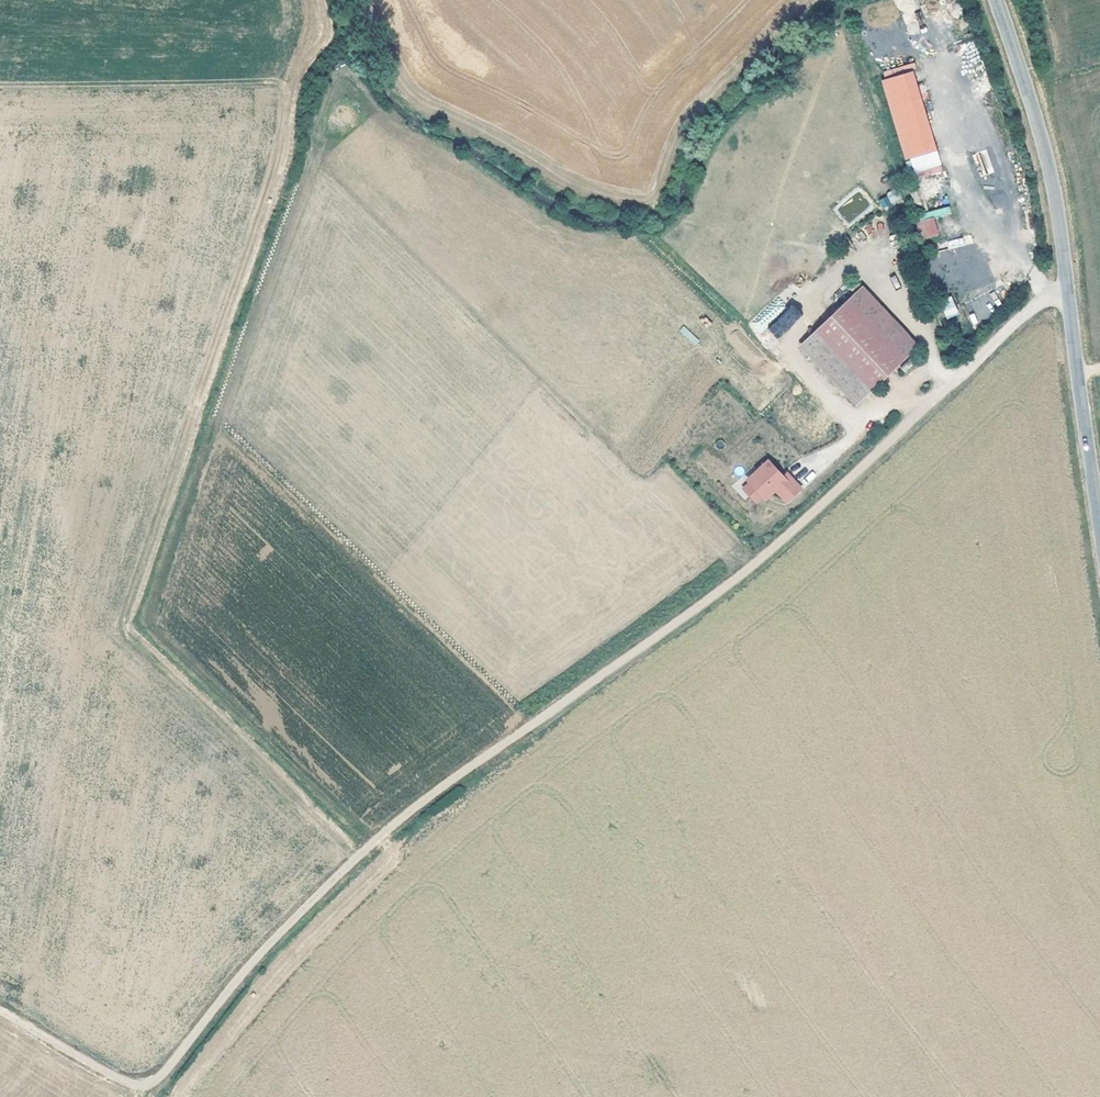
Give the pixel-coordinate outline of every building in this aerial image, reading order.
[(913,71),(882,80),(906,159),(937,150),(913,71)] [(986,149),(975,153),(984,176),(995,172),(986,149)] [(898,190),(879,198),(883,208),(902,200),(898,190)] [(918,221),(951,213),(949,206),(916,215),(918,221)] [(918,221),(921,239),(938,237),(935,218),(918,221)] [(948,250),(972,242),(970,235),(946,242),(948,250)] [(895,289),(901,286),(896,275),(890,277),(895,289)] [(947,319),(959,314),(950,295),(939,300),(947,319)] [(867,301),(804,360),(860,420),(923,361),(867,301)] [(684,325),(679,330),(694,346),(699,341),(684,325)] [(804,489),(787,470),(782,475),(769,459),(739,485),(758,507),(775,492),(786,504),(804,489)]
